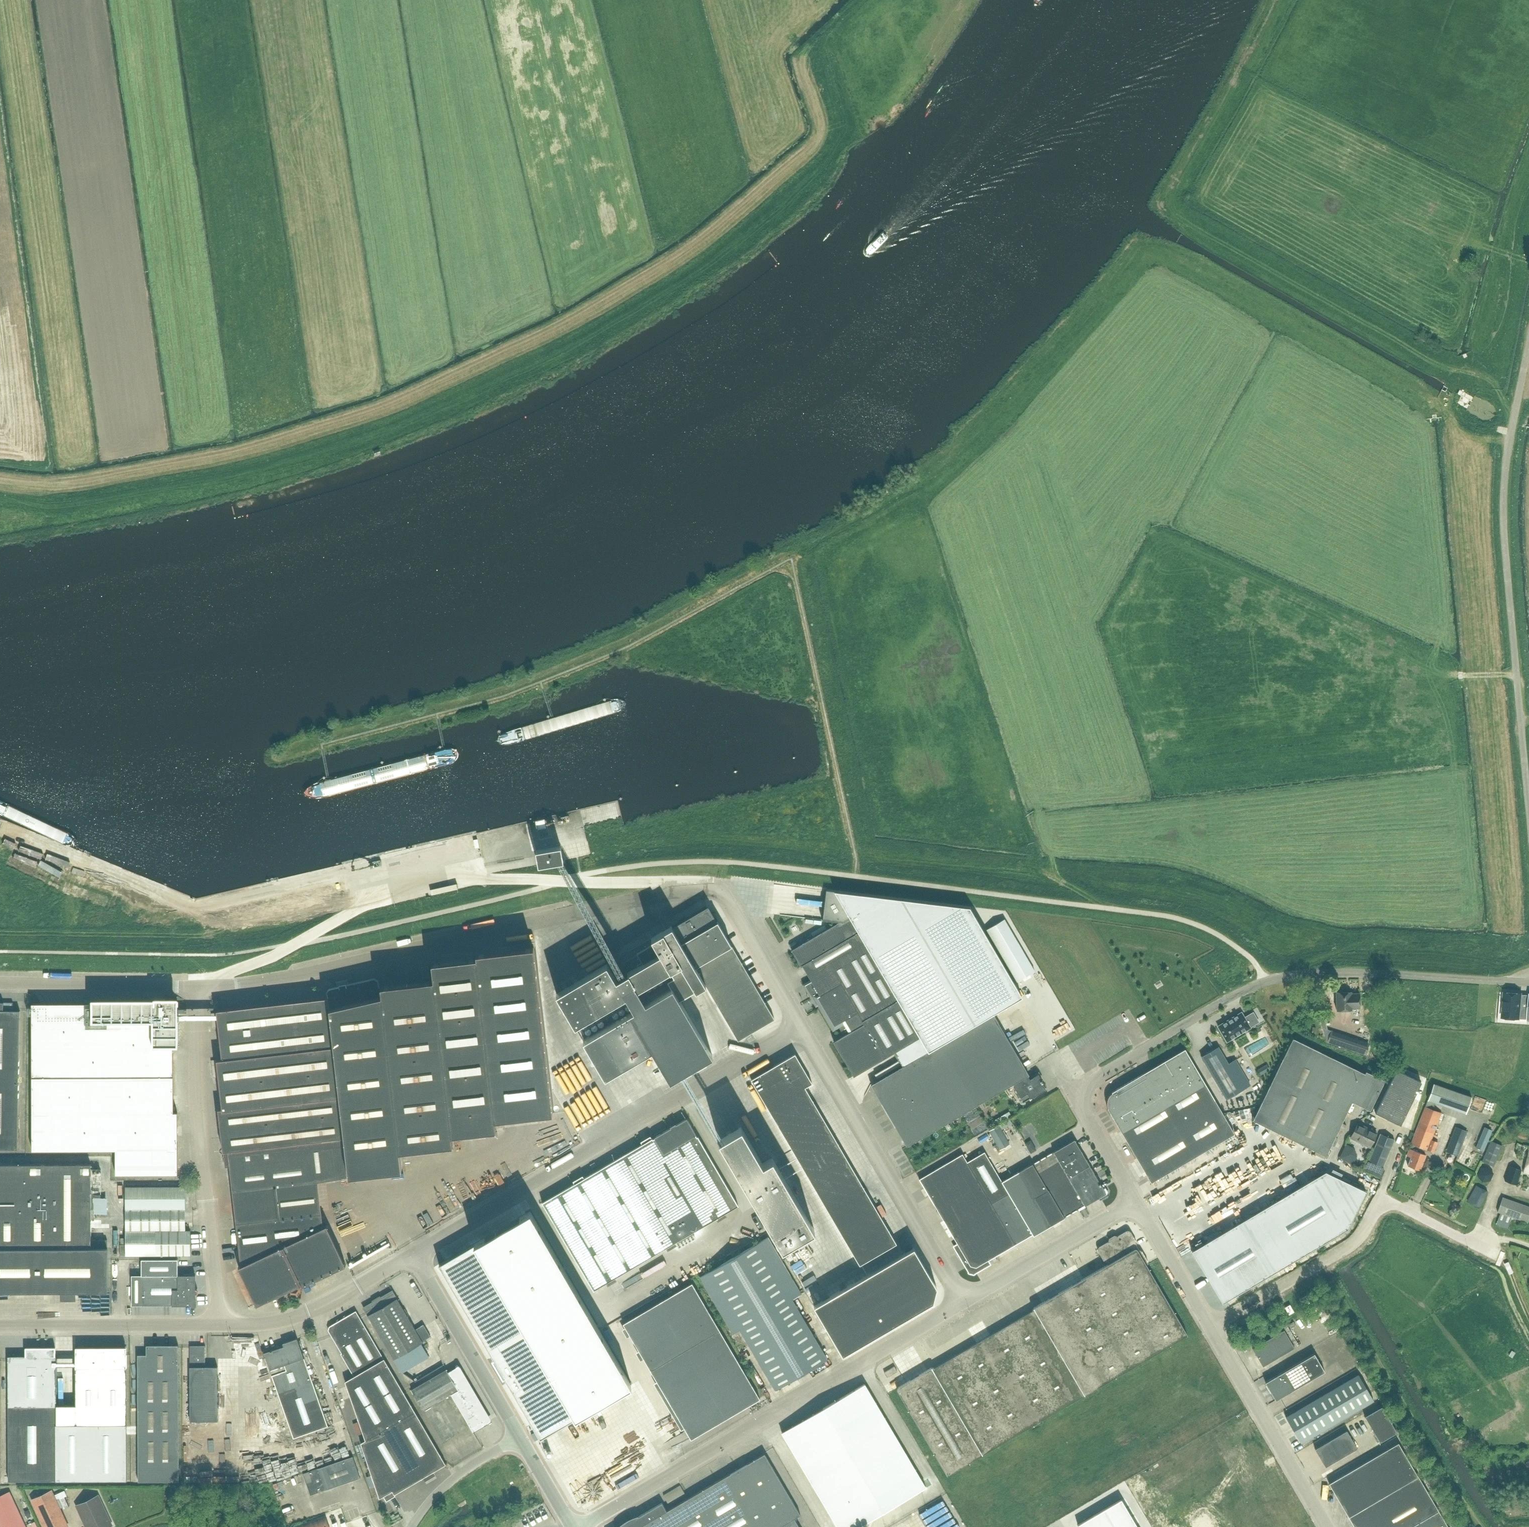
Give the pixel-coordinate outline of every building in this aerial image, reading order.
[(543,833),(542,823),(532,824),(533,834),(543,833)] [(535,844),(542,842),(540,835),(534,837),(535,844)] [(560,846),(535,850),(538,866),(563,862),(560,846)] [(838,922),(791,949),(801,966),(802,965),(811,980),(804,985),(812,999),(816,997),(819,1002),(818,1003),(833,1029),(838,1026),(844,1035),(833,1041),(853,1075),(894,1052),(902,1066),(940,1044),(948,1040),(992,1014),(993,1014),(993,1013),(1022,996),(1017,988),(970,907),(884,897),(825,889),(822,920),(837,922),(838,922)] [(672,987),(679,999),(705,984),(738,1040),(774,1019),(717,921),(714,917),(713,918),(707,908),(672,928),(671,926),(634,948),(638,956),(626,963),(631,970),(627,972),(637,989),(670,970),(674,976),(667,980),(671,987),(672,987)] [(1017,981),(1018,980),(1034,971),(1004,919),(988,928),(986,929),(1017,981)] [(477,957),(431,962),(433,980),(451,1135),(496,1130),(495,1119),(552,1112),(534,946),(476,953),(477,957)] [(606,963),(556,993),(575,1026),(625,996),(606,963)] [(330,1018),(382,1004),(380,986),(378,980),(374,977),(329,988),(327,991),(328,997),(330,1018)] [(452,1144),(451,1135),(433,980),(380,986),(382,1004),(399,1150),(452,1144)] [(652,1049),(669,1079),(712,1055),(679,999),(671,987),(629,1011),(652,1049)] [(1351,1008),(1360,1007),(1359,993),(1351,993),(1351,992),(1344,992),(1342,990),(1339,991),(1337,992),(1335,992),(1336,1010),(1351,1009),(1351,1008)] [(1528,1018),(1528,1003),(1528,1007),(1520,1006),(1521,994),(1521,993),(1504,992),(1502,1016),(1528,1018)] [(344,1140),(330,1018),(328,997),(299,1001),(221,1010),(217,1010),(220,1038),(222,1054),(222,1059),(217,1059),(220,1083),(222,1102),(222,1108),(218,1109),(219,1114),(221,1134),(223,1150),(224,1154),(344,1140)] [(168,1003),(101,1003),(101,1004),(95,1004),(95,1001),(34,1001),(34,1150),(114,1150),(114,1176),(176,1175),(176,1114),(172,1114),(171,1047),(169,1047),(169,1040),(171,1040),(175,1037),(175,1009),(168,1003)] [(18,1149),(20,1010),(12,1010),(13,1002),(0,1002),(0,1149),(18,1149)] [(382,1004),(330,1018),(344,1140),(348,1176),(402,1169),(400,1155),(399,1150),(382,1004)] [(1323,1010),(1319,1011),(1323,1027),(1327,1029),(1323,1010)] [(652,1049),(629,1011),(600,1028),(591,1034),(583,1038),(606,1076),(613,1071),(623,1066),(652,1049)] [(1259,1023),(1253,1013),(1244,1018),(1241,1013),(1218,1027),(1227,1043),(1251,1029),(1251,1028),(1259,1023)] [(948,1040),(940,1044),(975,1105),(976,1105),(1012,1084),(1023,1102),(1045,1089),(1037,1075),(1029,1080),(1026,1076),(1028,1075),(992,1014),(948,1040)] [(1356,1038),(1331,1030),(1327,1041),(1352,1050),(1356,1038)] [(1364,1073),(1292,1038),(1258,1109),(1259,1121),(1258,1123),(1315,1150),(1314,1153),(1324,1158),(1330,1144),(1334,1145),(1337,1138),(1334,1137),(1351,1101),(1369,1110),(1384,1080),(1365,1071),(1364,1073)] [(902,1066),(871,1085),(882,1103),(883,1103),(896,1126),(895,1127),(906,1146),(975,1105),(940,1044),(902,1066)] [(1223,1095),(1226,1099),(1243,1089),(1233,1072),(1218,1046),(1200,1056),(1223,1095)] [(1234,1133),(1184,1049),(1111,1092),(1114,1096),(1112,1097),(1111,1103),(1111,1105),(1107,1108),(1150,1182),(1234,1133)] [(792,1057),(749,1082),(858,1267),(894,1246),(803,1090),(809,1086),(809,1084),(805,1086),(798,1073),(801,1071),(800,1069),(792,1057)] [(1258,1069),(1260,1074),(1269,1069),(1266,1065),(1258,1069)] [(1396,1070),(1375,1112),(1399,1124),(1420,1082),(1396,1070)] [(584,1077),(553,1091),(574,1137),(605,1123),(584,1077)] [(1433,1084),(1427,1099),(1465,1113),(1471,1097),(1433,1084)] [(1441,1112),(1433,1109),(1425,1106),(1406,1155),(1410,1157),(1407,1165),(1419,1170),(1425,1154),(1423,1153),(1424,1149),(1433,1152),(1437,1142),(1431,1139),(1441,1112)] [(753,1123),(759,1120),(755,1111),(749,1114),(753,1123)] [(552,1114),(546,1126),(559,1133),(565,1120),(552,1114)] [(696,1137),(695,1135),(696,1134),(686,1118),(654,1137),(654,1138),(652,1139),(652,1138),(542,1202),(593,1290),(738,1205),(697,1136),(696,1137)] [(1028,1123),(1018,1130),(1023,1137),(1033,1129),(1028,1123)] [(1369,1147),(1376,1132),(1357,1123),(1350,1137),(1369,1147)] [(998,1125),(988,1130),(999,1149),(1009,1143),(998,1125)] [(718,1140),(781,1248),(813,1228),(772,1157),(761,1163),(740,1127),(718,1140)] [(1458,1156),(1467,1132),(1455,1127),(1445,1151),(1458,1156)] [(1482,1150),(1491,1130),(1484,1127),(1475,1147),(1482,1150)] [(1367,1160),(1374,1164),(1382,1167),(1393,1139),(1379,1133),(1367,1160)] [(1031,1138),(1024,1138),(1026,1153),(1033,1152),(1031,1138)] [(318,1182),(348,1176),(344,1140),(224,1154),(224,1162),(225,1166),(230,1166),(230,1170),(237,1223),(321,1212),(318,1182)] [(1018,1171),(1001,1181),(1023,1218),(1033,1235),(1064,1217),(1084,1205),(1106,1193),(1079,1148),(1077,1149),(1071,1140),(1032,1163),(1018,1171)] [(1502,1146),(1490,1141),(1482,1161),(1493,1166),(1502,1146)] [(962,1154),(919,1179),(957,1244),(954,1246),(966,1268),(968,1272),(974,1274),(976,1272),(989,1264),(987,1260),(1032,1234),(1001,1181),(984,1151),(967,1161),(962,1154)] [(1462,1152),(1456,1162),(1465,1167),(1471,1157),(1462,1152)] [(91,1164),(0,1164),(0,1291),(107,1291),(107,1239),(91,1239),(91,1164)] [(1488,1165),(1479,1167),(1477,1175),(1482,1181),(1490,1180),(1493,1172),(1488,1165)] [(1504,1181),(1516,1185),(1522,1170),(1509,1166),(1504,1181)] [(1325,1171),(1191,1251),(1222,1303),(1347,1228),(1365,1190),(1325,1171)] [(1466,1201),(1478,1207),(1487,1191),(1475,1185),(1466,1201)] [(125,1230),(126,1255),(190,1255),(190,1230),(183,1230),(183,1210),(183,1188),(125,1188),(125,1210),(125,1230)] [(1502,1197),(1497,1211),(1500,1212),(1496,1224),(1507,1228),(1511,1216),(1527,1222),(1528,1216),(1528,1206),(1502,1197)] [(330,1207),(341,1204),(339,1198),(328,1201),(330,1207)] [(93,1200),(93,1217),(108,1218),(108,1201),(93,1200)] [(530,1211),(439,1264),(494,1359),(492,1359),(503,1378),(505,1377),(540,1437),(631,1384),(530,1211)] [(323,1226),(321,1212),(237,1223),(242,1264),(238,1266),(256,1305),(258,1304),(301,1283),(302,1285),(345,1265),(341,1255),(326,1224),(323,1226)] [(342,1234),(353,1228),(350,1222),(339,1229),(342,1234)] [(1187,1334),(1146,1265),(1147,1264),(1148,1262),(1140,1250),(1139,1249),(1136,1244),(1136,1242),(1129,1230),(1127,1230),(1117,1236),(1116,1238),(1117,1238),(1110,1242),(1110,1241),(1108,1241),(1098,1247),(1097,1249),(1104,1261),(1106,1261),(1107,1264),(1033,1307),(1032,1310),(934,1367),(931,1367),(896,1388),(947,1475),(1187,1334)] [(801,1293),(767,1237),(699,1277),(732,1333),(739,1329),(775,1389),(827,1359),(792,1299),(801,1293)] [(913,1247),(813,1305),(842,1354),(932,1301),(934,1296),(935,1293),(936,1286),(913,1247)] [(131,1305),(142,1305),(195,1305),(195,1304),(195,1296),(195,1295),(195,1288),(195,1286),(195,1275),(185,1275),(178,1275),(178,1259),(142,1259),(142,1275),(131,1275),(131,1305)] [(690,1439),(759,1398),(692,1283),(623,1323),(690,1439)] [(368,1315),(393,1359),(423,1342),(422,1341),(430,1336),(423,1324),(415,1329),(397,1298),(392,1290),(363,1307),(368,1315)] [(1310,1293),(1300,1298),(1305,1307),(1315,1301),(1310,1293)] [(1293,1311),(1289,1304),(1284,1307),(1288,1314),(1293,1311)] [(394,1493),(445,1464),(364,1325),(364,1326),(355,1312),(344,1318),(346,1321),(343,1324),(341,1321),(331,1327),(330,1331),(342,1352),(340,1353),(354,1376),(345,1381),(365,1440),(360,1442),(379,1497),(392,1490),(394,1493)] [(1252,1347),(1252,1348),(1262,1366),(1294,1347),(1298,1345),(1287,1326),(1283,1328),(1283,1329),(1252,1347)] [(328,1426),(313,1384),(297,1338),(283,1343),(284,1346),(264,1353),(294,1438),(328,1426)] [(138,1480),(178,1480),(178,1345),(170,1345),(147,1345),(147,1354),(138,1354),(138,1480)] [(55,1355),(55,1347),(26,1347),(26,1356),(8,1356),(8,1480),(126,1480),(126,1423),(126,1354),(126,1346),(75,1347),(75,1355),(75,1361),(76,1405),(57,1405),(57,1355),(55,1355)] [(190,1421),(217,1421),(217,1367),(205,1367),(205,1346),(190,1346),(190,1421)] [(1313,1353),(1265,1382),(1275,1400),(1323,1371),(1313,1353)] [(446,1370),(439,1374),(411,1390),(422,1409),(450,1393),(466,1419),(484,1408),(459,1365),(447,1372),(446,1370)] [(1373,1400),(1357,1373),(1285,1416),(1300,1443),(1373,1400)] [(864,1383),(781,1432),(838,1526),(856,1526),(925,1486),(864,1383)] [(1379,1442),(1396,1432),(1381,1406),(1364,1416),(1379,1442)] [(1314,1449),(1325,1466),(1356,1448),(1346,1430),(1314,1449)] [(534,1431),(530,1434),(534,1440),(538,1438),(534,1431)] [(1328,1482),(1343,1507),(1354,1526),(1427,1526),(1442,1518),(1397,1442),(1328,1482)] [(799,1526),(794,1518),(800,1514),(764,1453),(666,1510),(661,1502),(647,1511),(628,1522),(627,1525),(623,1526),(800,1526),(799,1526)] [(353,1456),(318,1468),(303,1473),(310,1494),(360,1477),(353,1456)] [(229,1466),(192,1465),(191,1483),(229,1484),(229,1466)] [(584,1485),(588,1495),(600,1490),(596,1480),(584,1485)] [(573,1502),(578,1499),(571,1489),(567,1492),(573,1502)] [(45,1526),(66,1526),(58,1510),(59,1509),(50,1490),(33,1498),(42,1517),(40,1517),(45,1526)] [(59,1499),(61,1505),(63,1509),(69,1506),(67,1502),(64,1496),(66,1495),(64,1490),(54,1494),(56,1500),(59,1499)] [(9,1491),(0,1495),(0,1526),(26,1526),(9,1491)] [(87,1526),(106,1526),(110,1525),(99,1502),(98,1502),(95,1496),(78,1504),(81,1510),(79,1511),(84,1520),(82,1520),(84,1524),(85,1523),(87,1526)] [(1077,1523),(1079,1526),(1137,1526),(1120,1498),(1077,1523)] [(326,1514),(289,1526),(330,1526),(326,1514)] [(1442,1518),(1427,1526),(1447,1526),(1442,1518)]
